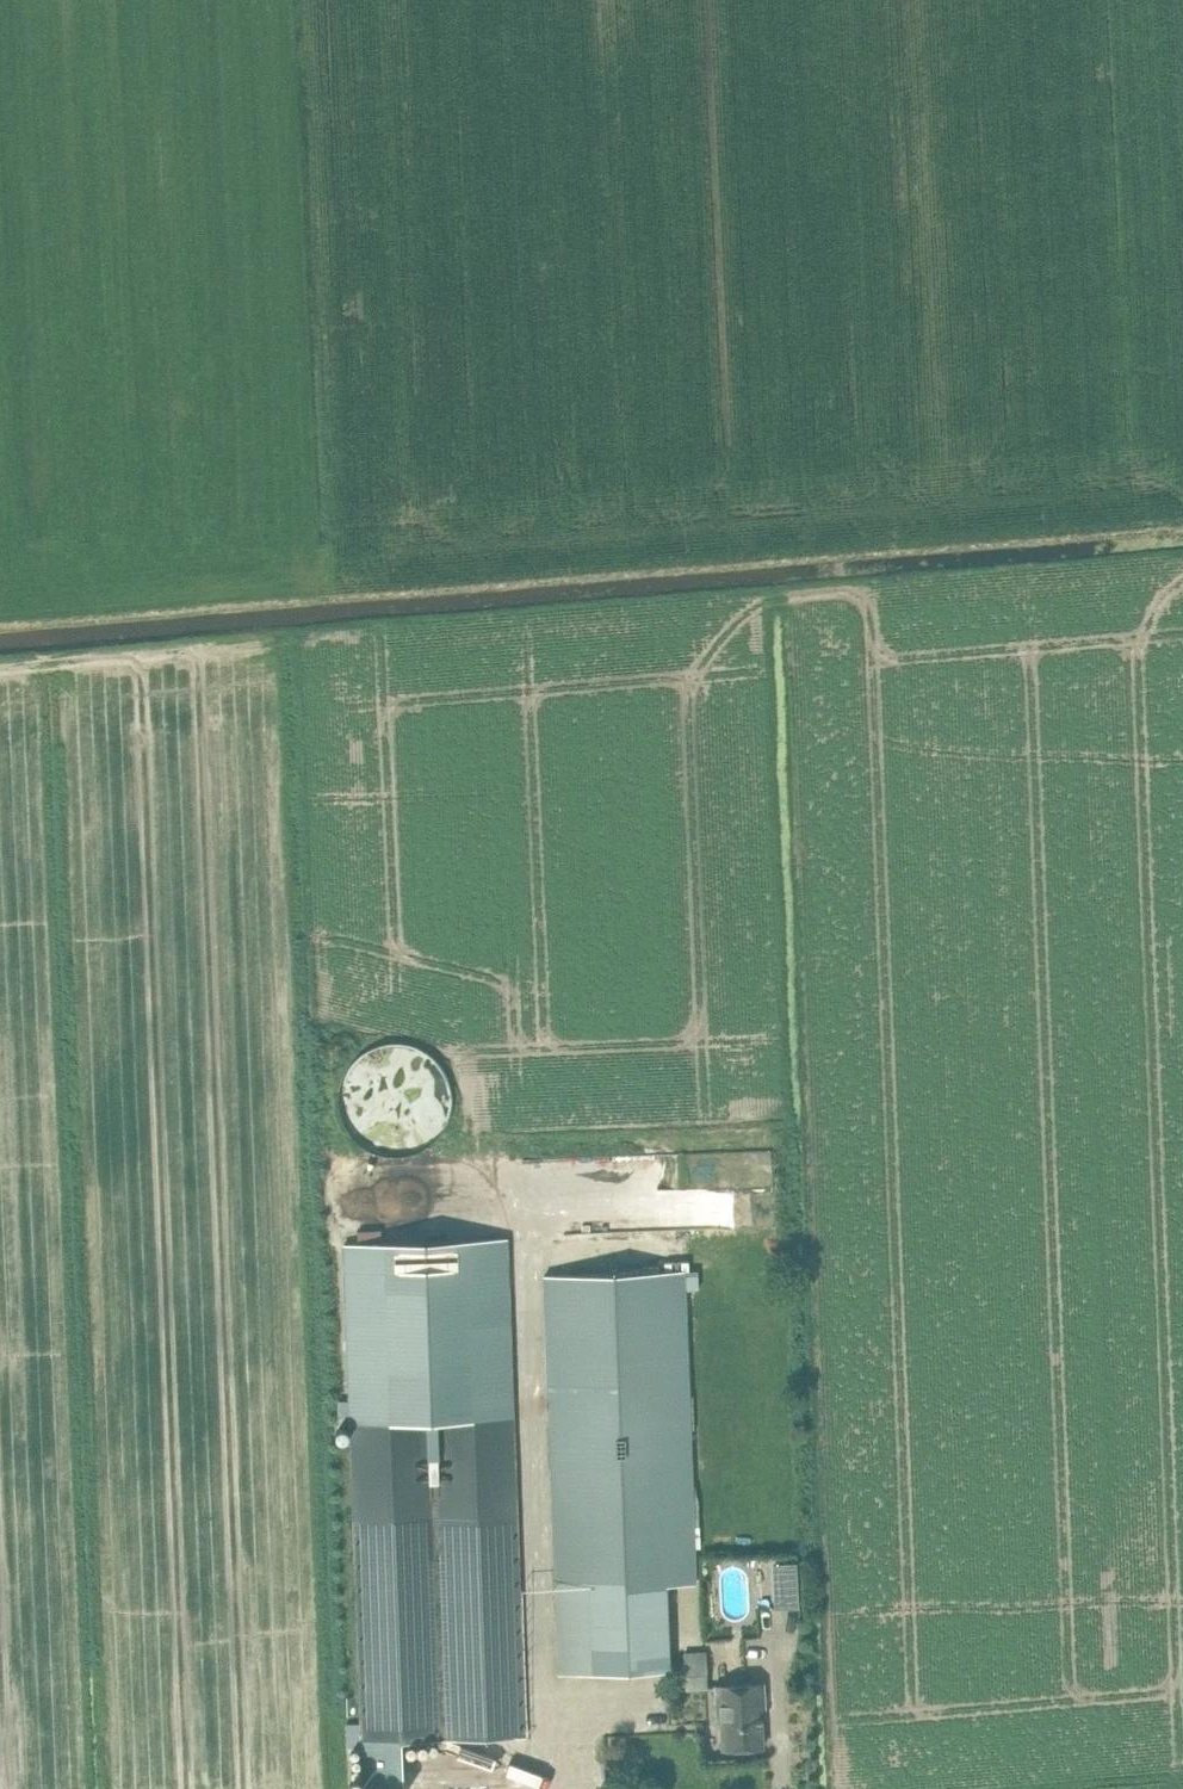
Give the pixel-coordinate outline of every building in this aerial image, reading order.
[(363,1788),(369,1788),(408,1788),(406,1738),(525,1734),(507,1240),(343,1246),(363,1788)] [(666,1584),(695,1583),(684,1270),(544,1276),(558,1673),(669,1669),(666,1584)] [(774,1596),(775,1607),(798,1606),(796,1560),(773,1561),(772,1553),(753,1554),(755,1596),(774,1596)] [(703,1657),(684,1658),(686,1687),(705,1686),(703,1657)] [(763,1683),(740,1684),(715,1685),(717,1720),(720,1719),(722,1748),(763,1746),(761,1715),(765,1715),(763,1683)]
